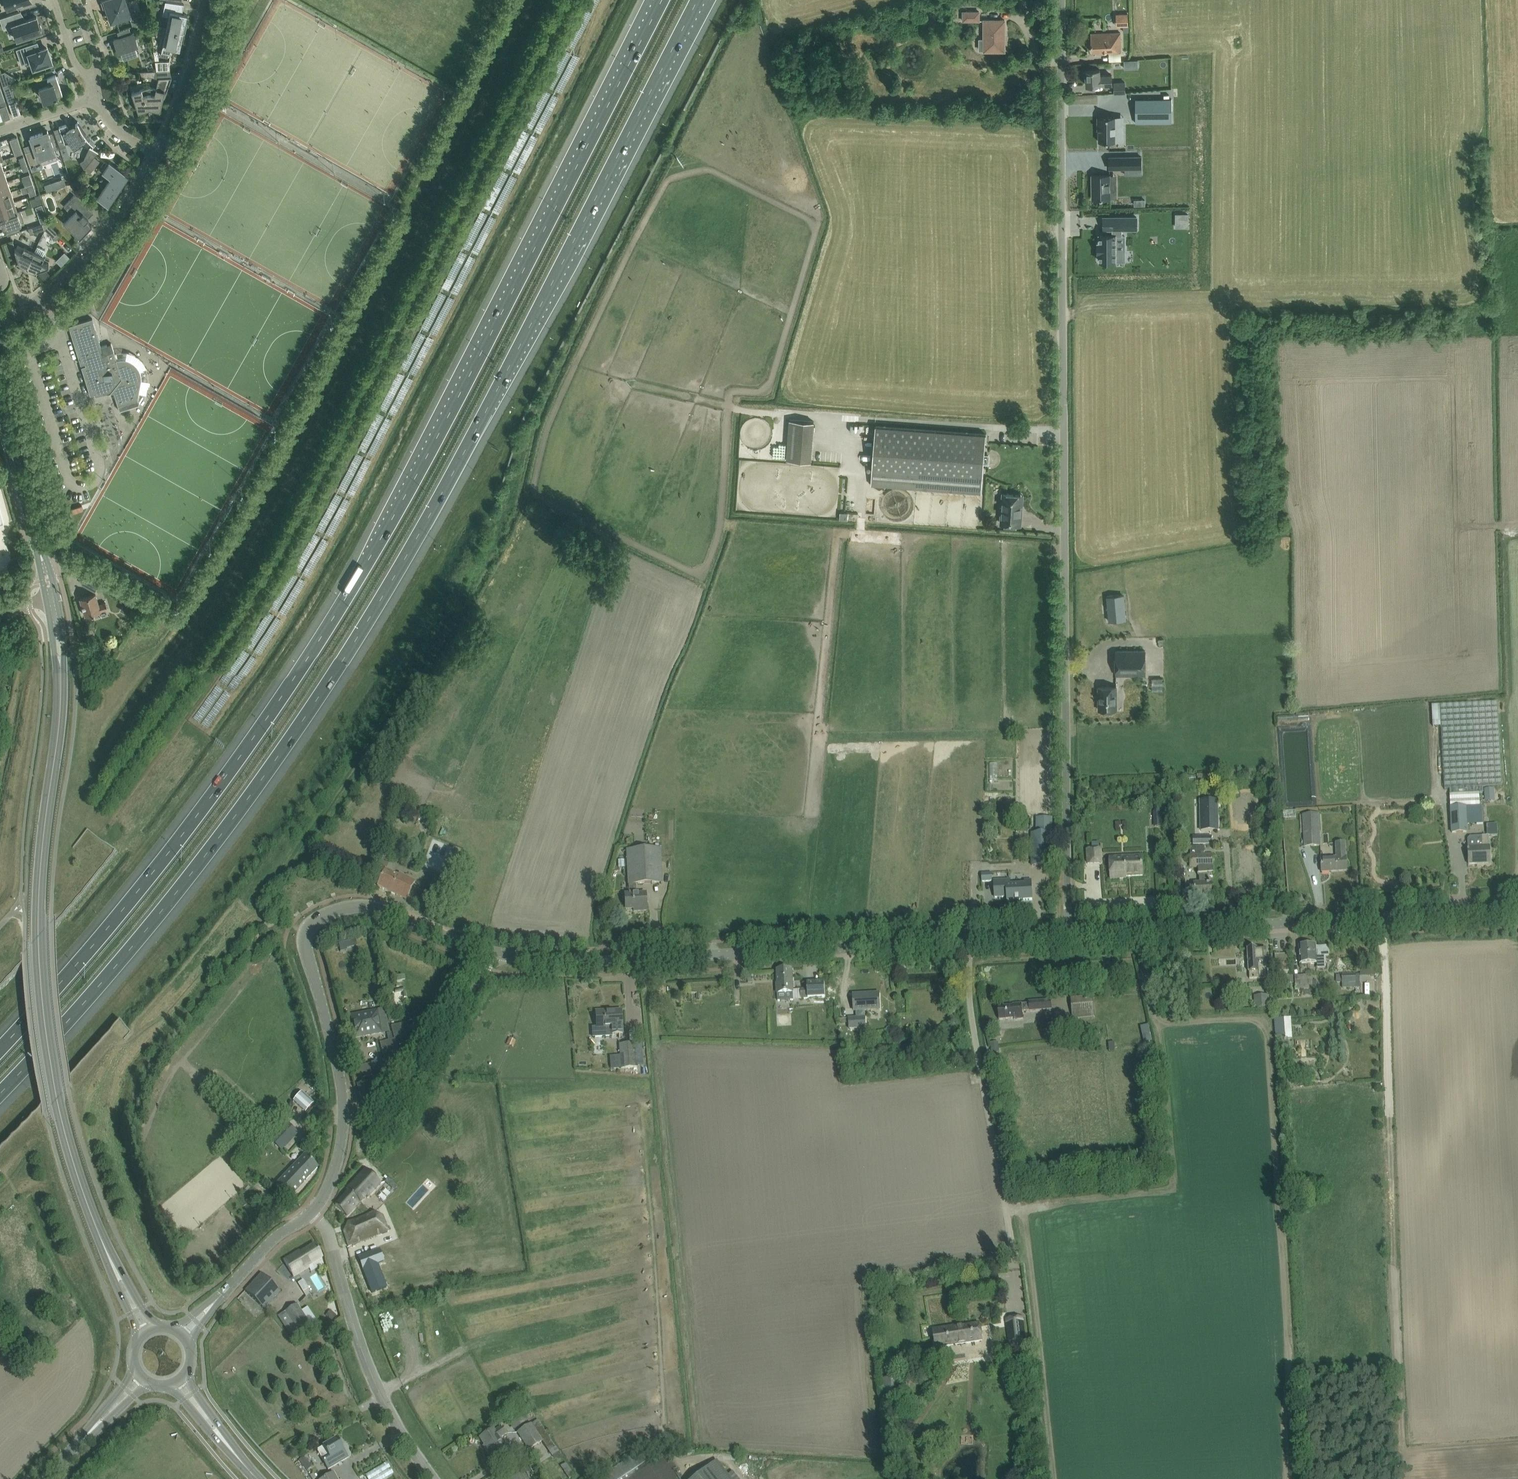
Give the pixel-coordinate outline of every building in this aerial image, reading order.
[(7,9),(31,1),(31,0),(4,0),(7,9)] [(124,0),(103,0),(100,1),(103,8),(106,6),(108,12),(107,14),(107,16),(109,18),(111,19),(111,21),(129,14),(124,0)] [(169,16),(166,28),(185,32),(184,32),(185,24),(184,24),(186,14),(182,13),(184,3),(165,1),(162,14),(169,16)] [(23,20),(20,11),(0,18),(0,21),(2,28),(12,25),(17,40),(41,31),(40,29),(41,28),(40,24),(39,24),(36,16),(23,20)] [(979,20),(979,11),(963,11),(963,20),(979,20)] [(1128,13),(1118,14),(1119,26),(1123,26),(1128,25),(1128,13)] [(984,20),(984,39),(979,39),(979,49),(984,49),(984,51),(1005,51),(1005,42),(1005,37),(1004,20),(984,20)] [(137,44),(133,32),(131,33),(129,27),(117,31),(118,37),(113,39),(117,51),(120,50),(123,58),(137,53),(134,45),(137,44)] [(184,32),(185,32),(166,28),(161,53),(170,54),(172,48),(179,50),(181,40),(182,40),(184,32)] [(1108,52),(1121,51),(1120,32),(1101,33),(1091,33),(1091,51),(1108,51),(1108,52)] [(34,52),(32,44),(16,49),(21,63),(31,60),(33,68),(51,62),(51,60),(52,59),(50,54),(49,54),(47,48),(34,52)] [(155,61),(156,70),(169,69),(169,60),(159,61),(158,51),(154,51),(155,61)] [(1125,55),(1113,56),(1113,64),(1125,63),(1125,55)] [(1112,84),(1111,75),(1100,75),(1100,69),(1086,70),(1086,71),(1084,71),(1083,73),(1083,76),(1084,77),(1086,77),(1086,85),(1112,84)] [(62,93),(57,80),(59,79),(58,74),(56,75),(55,74),(36,80),(43,99),(54,96),(57,96),(56,95),(62,93)] [(0,77),(0,78),(2,85),(11,82),(3,76),(0,77)] [(138,112),(147,109),(149,108),(159,110),(163,96),(164,97),(171,76),(158,77),(156,88),(149,86),(131,92),(138,112)] [(1125,92),(1125,82),(1114,82),(1114,92),(1125,92)] [(1175,122),(1175,98),(1139,99),(1139,123),(1175,122)] [(8,103),(13,116),(20,114),(16,101),(8,103)] [(2,120),(10,117),(6,105),(0,107),(0,113),(2,120)] [(1130,132),(1130,122),(1124,122),(1124,115),(1104,116),(1105,141),(1125,141),(1125,132),(1130,132)] [(66,124),(59,126),(64,143),(70,142),(74,148),(80,144),(83,145),(89,147),(89,146),(92,143),(93,143),(88,138),(89,137),(78,121),(78,122),(78,121),(77,121),(77,122),(75,124),(74,123),(73,123),(72,123),(71,124),(70,125),(70,126),(71,127),(69,128),(66,124)] [(58,126),(53,128),(54,132),(59,148),(65,146),(64,143),(58,126)] [(34,149),(25,152),(31,171),(40,168),(42,166),(42,164),(40,157),(46,155),(47,157),(49,158),(51,158),(53,157),(54,156),(55,154),(55,153),(47,131),(42,133),(42,132),(29,136),(34,149)] [(22,152),(16,136),(9,139),(15,155),(22,152)] [(1141,173),(1141,156),(1109,156),(1109,165),(1109,173),(1141,173)] [(83,159),(79,161),(84,168),(89,162),(86,157),(83,159)] [(124,178),(123,178),(120,176),(123,171),(124,172),(124,171),(109,161),(109,162),(103,172),(102,172),(110,178),(97,197),(96,197),(107,204),(107,203),(108,202),(118,188),(119,187),(119,186),(121,185),(122,184),(122,182),(123,181),(123,180),(124,178)] [(1092,175),(1092,185),(1093,185),(1093,188),(1092,188),(1092,198),(1100,198),(1110,198),(1110,175),(1092,175)] [(10,191),(7,181),(0,183),(0,194),(10,191)] [(51,181),(44,184),(46,191),(54,188),(51,181)] [(14,201),(10,191),(0,194),(0,206),(14,201)] [(86,220),(88,217),(85,214),(89,210),(89,209),(75,195),(65,205),(73,213),(64,222),(79,237),(79,238),(92,225),(91,224),(91,225),(86,220)] [(17,211),(14,201),(0,206),(0,217),(17,211)] [(17,211),(0,217),(0,218),(3,228),(5,227),(7,234),(7,235),(20,230),(17,223),(24,221),(20,210),(17,211)] [(1099,243),(1098,243),(1098,252),(1099,252),(1099,261),(1125,260),(1125,250),(1115,250),(1115,235),(1122,235),(1122,229),(1136,229),(1136,217),(1112,217),(1112,229),(1112,235),(1099,235),(1099,243)] [(44,229),(46,221),(28,228),(30,234),(44,229)] [(46,221),(44,229),(56,239),(60,235),(46,221)] [(25,268),(33,251),(23,246),(21,250),(15,247),(14,247),(18,257),(15,263),(25,268)] [(36,246),(33,251),(25,268),(35,273),(38,267),(49,264),(48,263),(47,263),(41,260),(44,256),(42,255),(45,250),(36,246)] [(107,314),(113,318),(121,304),(114,300),(107,314)] [(137,399),(141,379),(141,377),(141,375),(141,373),(140,371),(139,369),(138,368),(137,366),(136,365),(135,363),(133,362),(131,361),(130,360),(128,359),(126,359),(124,358),(122,358),(120,358),(118,359),(116,359),(113,350),(102,355),(101,351),(102,351),(92,318),(68,325),(80,364),(85,363),(85,365),(81,366),(90,395),(94,393),(95,396),(113,391),(118,405),(137,399)] [(814,421),(790,419),(787,460),(811,461),(814,421)] [(871,485),(982,493),(986,434),(876,425),(871,485)] [(1020,511),(1021,495),(1003,493),(1001,523),(1020,524),(1021,511),(1020,511)] [(94,590),(99,583),(86,575),(81,583),(94,590)] [(79,597),(85,615),(107,608),(105,602),(99,604),(95,592),(79,597)] [(1109,620),(1125,619),(1123,595),(1107,596),(1109,620)] [(1116,650),(1116,674),(1145,674),(1145,650),(1116,650)] [(1167,680),(1156,680),(1156,694),(1167,694),(1167,680)] [(1117,709),(1116,686),(1098,686),(1099,695),(1100,695),(1100,699),(1099,699),(1099,709),(1117,709)] [(1497,703),(1441,706),(1445,789),(1450,789),(1451,808),(1452,832),(1467,832),(1467,825),(1466,807),(1480,806),(1479,794),(1483,794),(1483,788),(1502,786),(1497,703)] [(1485,801),(1495,801),(1494,789),(1484,789),(1485,801)] [(1218,831),(1218,809),(1219,809),(1219,803),(1217,803),(1217,801),(1200,801),(1201,831),(1218,831)] [(1320,846),(1319,814),(1303,815),(1304,847),(1320,846)] [(1032,834),(1032,866),(1052,866),(1052,818),(1036,818),(1036,834),(1032,834)] [(1489,848),(1489,836),(1470,837),(1468,840),(1468,848),(1467,848),(1467,852),(1468,852),(1468,864),(1477,864),(1477,861),(1490,860),(1489,848)] [(1347,871),(1345,843),(1335,843),(1336,858),(1321,859),(1322,873),(1347,871)] [(1191,855),(1204,855),(1204,846),(1191,846),(1191,855)] [(625,910),(633,909),(637,909),(637,911),(646,911),(646,894),(636,894),(636,884),(662,883),(661,848),(626,850),(628,884),(628,892),(625,892),(625,894),(624,894),(625,910)] [(1106,867),(1105,852),(1090,852),(1090,867),(1106,867)] [(1212,896),(1211,882),(1210,882),(1209,875),(1213,874),(1212,855),(1204,855),(1191,855),(1190,855),(1190,867),(1199,867),(1199,876),(1199,875),(1202,875),(1202,884),(1194,884),(1195,897),(1212,896)] [(1143,876),(1142,858),(1125,859),(1125,857),(1110,858),(1111,879),(1126,878),(1126,876),(1143,876)] [(377,886),(406,900),(415,881),(399,874),(398,876),(385,870),(377,886)] [(982,882),(992,882),(992,873),(982,874),(982,882)] [(1003,896),(1007,896),(1007,901),(1032,900),(1031,883),(1009,884),(1009,880),(994,881),(995,897),(1004,897),(1003,896)] [(1298,946),(1299,964),(1317,963),(1317,969),(1326,968),(1325,957),(1329,957),(1328,946),(1316,947),(1316,945),(1298,946)] [(1247,949),(1248,972),(1249,972),(1249,979),(1267,978),(1266,957),(1266,948),(1258,949),(1258,948),(1247,949)] [(1274,955),(1276,974),(1291,973),(1291,968),(1289,968),(1287,954),(1274,955)] [(777,971),(777,972),(778,984),(777,984),(777,993),(793,992),(792,970),(777,971)] [(1295,976),(1296,990),(1317,989),(1316,981),(1312,982),(1312,975),(1295,976)] [(1342,983),(1342,989),(1356,989),(1356,975),(1342,975),(1342,976),(1336,976),(1336,983),(1342,983)] [(801,990),(801,999),(825,998),(824,982),(807,982),(807,989),(801,990)] [(879,994),(868,994),(869,995),(863,995),(853,995),(853,1005),(854,1011),(855,1011),(855,1018),(848,1018),(849,1029),(866,1028),(865,1010),(880,1009),(879,994)] [(1071,1008),(1072,1018),(1095,1016),(1094,1006),(1092,1006),(1091,997),(1072,999),(1072,1008),(1071,1008)] [(1258,997),(1258,1010),(1273,1010),(1273,997),(1258,997)] [(999,1020),(1014,1018),(1014,1019),(1023,1018),(1022,1011),(1052,1008),(1051,1000),(1028,1002),(1029,1003),(1022,1004),(1012,1005),(1012,1006),(998,1007),(999,1020)] [(389,1031),(385,1010),(352,1016),(355,1034),(363,1033),(363,1036),(389,1031)] [(596,1028),(592,1028),(593,1037),(612,1036),(612,1034),(622,1034),(621,1011),(608,1011),(604,1012),(596,1012),(596,1028)] [(414,1044),(412,1033),(417,1031),(415,1021),(400,1024),(402,1034),(404,1046),(414,1044)] [(1147,1044),(1154,1043),(1153,1027),(1146,1028),(1147,1044)] [(510,1042),(515,1048),(521,1043),(516,1037),(510,1042)] [(635,1042),(620,1044),(622,1070),(637,1068),(635,1042)] [(361,1067),(364,1078),(374,1075),(371,1064),(361,1067)] [(446,1096),(453,1086),(437,1075),(430,1085),(446,1096)] [(440,1103),(444,1097),(437,1091),(433,1097),(440,1103)] [(302,1092),(293,1101),(296,1104),(305,1112),(313,1103),(302,1092)] [(283,1148),(298,1133),(286,1122),(271,1137),(283,1148)] [(305,1156),(294,1167),(293,1167),(276,1185),(289,1197),(317,1168),(305,1156)] [(347,1216),(365,1196),(367,1198),(381,1183),(365,1169),(346,1190),(348,1191),(335,1205),(347,1216)] [(476,1214),(487,1211),(486,1205),(475,1207),(476,1214)] [(344,1231),(348,1246),(388,1233),(383,1218),(377,1220),(375,1214),(358,1220),(348,1223),(350,1229),(344,1231)] [(284,1261),(294,1277),(309,1268),(308,1266),(314,1262),(322,1257),(314,1244),(300,1253),(299,1252),(284,1261)] [(379,1253),(358,1259),(370,1295),(384,1291),(376,1266),(383,1264),(379,1253)] [(261,1273),(245,1291),(264,1309),(281,1291),(261,1273)] [(315,1303),(309,1307),(316,1319),(322,1315),(315,1303)] [(293,1335),(310,1324),(297,1304),(279,1316),(293,1335)] [(1022,1317),(1006,1319),(1010,1346),(1025,1344),(1022,1317)] [(935,1348),(982,1340),(980,1324),(956,1328),(955,1326),(933,1330),(935,1348)] [(417,1352),(401,1356),(403,1363),(419,1358),(417,1352)] [(529,1420),(525,1414),(509,1424),(513,1430),(529,1420)] [(542,1441),(552,1456),(559,1452),(538,1420),(531,1424),(517,1433),(529,1450),(542,1441)] [(480,1438),(484,1445),(487,1450),(486,1451),(493,1463),(509,1453),(499,1439),(506,1434),(501,1426),(494,1431),(493,1429),(480,1438)] [(344,1450),(337,1438),(317,1450),(328,1470),(348,1458),(343,1450),(344,1450)] [(648,1464),(643,1455),(637,1458),(634,1455),(599,1478),(626,1478),(648,1464)] [(299,1461),(307,1471),(311,1468),(303,1458),(299,1461)] [(389,1469),(397,1465),(394,1460),(386,1464),(389,1469)] [(727,1465),(722,1468),(716,1460),(691,1478),(739,1478),(727,1465)] [(374,1471),(378,1478),(381,1478),(389,1475),(384,1466),(374,1471)]
